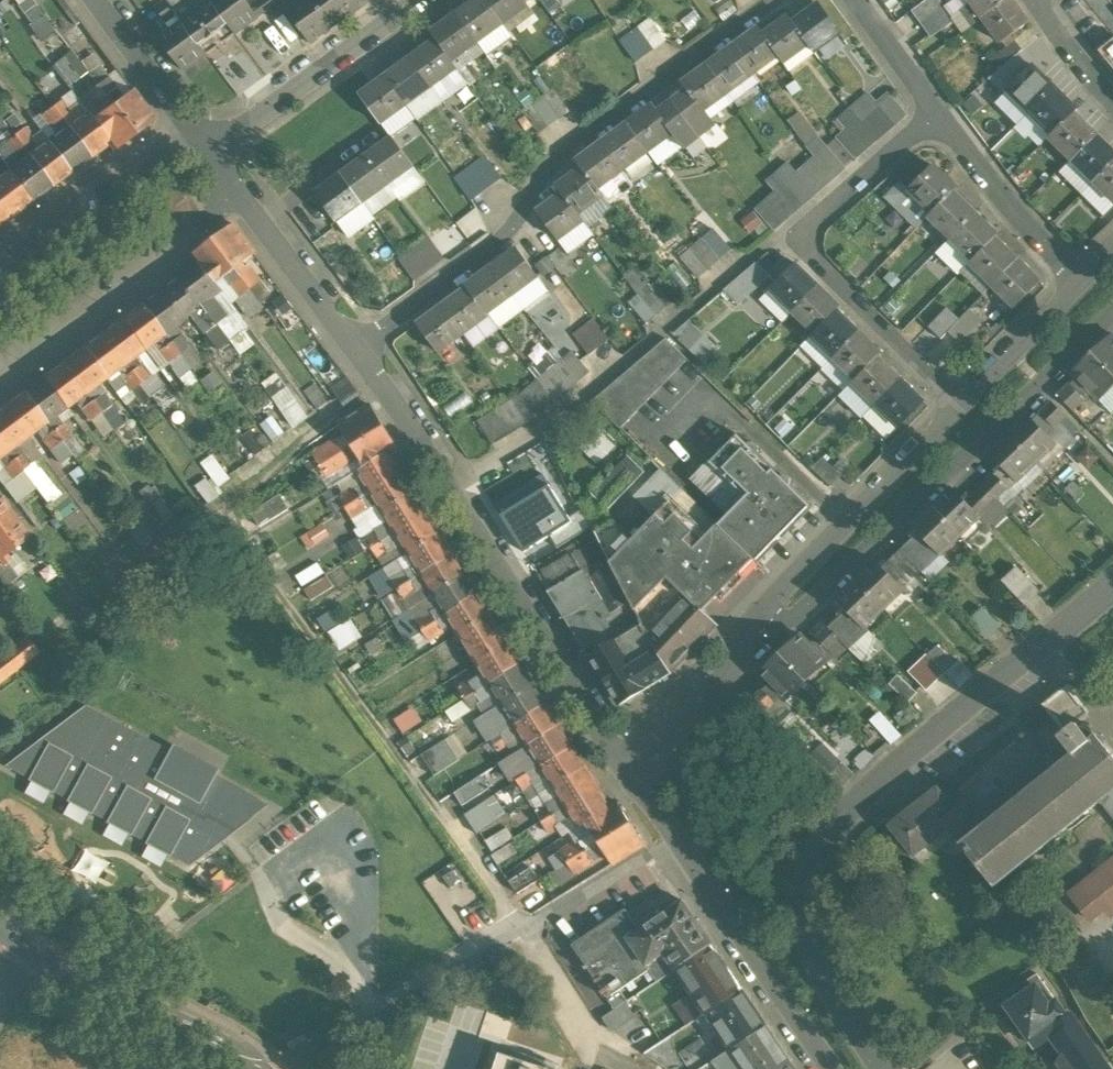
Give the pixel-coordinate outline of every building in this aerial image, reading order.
[(176,14),(165,0),(155,8),(165,22),(171,18),(176,14)] [(165,0),(176,14),(181,11),(186,6),(181,0),(166,0),(165,0)] [(212,0),(182,22),(199,45),(200,45),(229,24),(212,0)] [(246,0),(212,0),(229,24),(236,33),(258,17),(250,6),(246,0)] [(250,6),(258,17),(280,0),(258,0),(250,6)] [(297,0),(280,0),(288,11),(299,3),(297,0)] [(288,11),(312,43),(334,26),(314,0),(303,0),(299,3),(288,11)] [(334,26),(355,11),(347,0),(314,0),(334,26)] [(355,11),(370,0),(347,0),(355,11)] [(457,14),(485,49),(509,32),(503,24),(486,0),(477,0),(457,14)] [(503,24),(529,5),(525,0),(486,0),(503,24)] [(549,12),(561,3),(559,0),(540,0),(549,12)] [(945,6),(940,0),(927,0),(912,11),(921,24),(945,6)] [(945,6),(954,16),(962,10),(962,9),(971,3),(969,0),(954,0),(945,6)] [(971,3),(982,18),(1006,0),(969,0),(971,3)] [(982,18),(1000,44),(1029,22),(1012,0),(1006,0),(982,18)] [(1107,0),(1085,0),(1112,33),(1112,6),(1107,0)] [(971,3),(962,9),(962,10),(973,25),(982,18),(971,3)] [(818,6),(794,24),(810,45),(815,52),(840,33),(818,6)] [(945,6),(921,24),(931,37),(955,19),(945,6)] [(457,14),(431,33),(437,40),(459,70),(486,51),(485,49),(457,14)] [(788,16),(763,34),(779,56),(785,64),(810,45),(794,24),(788,16)] [(666,41),(649,18),(640,25),(656,48),(666,41)] [(199,45),(182,22),(160,38),(184,71),(206,54),(200,45),(199,45)] [(656,48),(640,25),(629,33),(646,55),(656,48)] [(758,27),(732,46),(754,75),(779,56),(763,34),(758,27)] [(646,55),(629,33),(619,41),(636,63),(646,55)] [(1098,51),(1112,69),(1112,38),(1098,51)] [(437,40),(412,59),(432,87),(444,103),(468,84),(459,70),(437,40)] [(754,75),(732,46),(708,64),(730,93),(754,75)] [(412,59),(387,77),(407,105),(418,120),(419,121),(444,103),(432,87),(412,59)] [(708,64),(682,83),(687,90),(704,112),(705,111),(730,93),(708,64)] [(1031,66),(1006,92),(1030,114),(1054,89),(1031,66)] [(106,76),(95,84),(104,95),(109,91),(114,87),(106,76)] [(387,77),(362,95),(393,138),(418,120),(407,105),(387,77)] [(95,84),(85,91),(93,103),(99,99),(104,95),(95,84)] [(131,89),(111,104),(133,134),(153,119),(131,89)] [(1054,89),(1030,114),(1051,135),(1072,113),(1076,109),(1054,89)] [(569,112),(553,90),(543,97),(559,119),(569,112)] [(687,90),(673,101),(700,136),(716,125),(705,111),(704,112),(687,90)] [(889,94),(878,103),(895,122),(906,113),(889,94)] [(104,95),(99,99),(102,103),(107,99),(104,95)] [(868,95),(850,110),(858,120),(868,112),(876,105),(868,95)] [(559,119),(543,97),(534,104),(550,126),(559,119)] [(63,98),(52,106),(60,117),(65,113),(71,109),(63,98)] [(673,101),(658,112),(675,134),(674,135),(684,148),(700,136),(673,101)] [(895,122),(878,103),(876,105),(868,112),(885,131),(895,122)] [(111,104),(91,119),(108,141),(114,149),(133,134),(111,104)] [(534,104),(524,111),(540,133),(550,126),(534,104)] [(653,104),(626,124),(648,153),(674,135),(675,134),(658,112),(653,104)] [(52,106),(42,113),(50,125),(56,120),(60,117),(52,106)] [(850,110),(837,121),(846,131),(848,129),(858,120),(850,110)] [(787,120),(807,147),(819,137),(799,111),(787,120)] [(91,119),(86,112),(67,126),(89,155),(108,141),(91,119)] [(868,112),(858,120),(875,140),(885,131),(868,112)] [(1051,135),(1049,137),(1071,159),(1094,135),(1072,113),(1051,135)] [(4,139),(14,130),(1,115),(0,116),(0,135),(4,139)] [(858,120),(848,129),(865,148),(875,140),(858,120)] [(626,124),(602,142),(623,170),(648,153),(626,124)] [(67,126),(48,141),(69,170),(89,155),(67,126)] [(24,127),(13,134),(21,146),(26,142),(32,138),(24,127)] [(846,131),(837,138),(854,158),(865,148),(848,129),(846,131)] [(13,134),(2,143),(11,154),(17,149),(21,146),(13,134)] [(1071,160),(1094,182),(1112,161),(1112,153),(1094,135),(1071,160)] [(819,137),(807,147),(816,157),(817,156),(827,147),(819,137)] [(393,138),(368,156),(388,184),(413,166),(393,138)] [(827,147),(844,167),(854,158),(837,138),(827,147)] [(69,170),(48,141),(28,155),(50,184),(69,170)] [(602,142),(577,160),(582,167),(610,204),(633,186),(628,179),(629,179),(602,142)] [(844,167),(827,147),(817,156),(833,176),(844,167)] [(28,155),(9,169),(31,198),(50,184),(28,155)] [(368,156),(343,174),(363,202),(388,184),(368,156)] [(501,178),(484,156),(474,163),(491,185),(501,178)] [(833,176),(817,156),(816,157),(806,165),(823,185),(833,176)] [(908,158),(892,173),(909,191),(924,175),(908,158)] [(1094,182),(1112,201),(1112,161),(1094,182)] [(491,185),(474,163),(464,170),(481,192),(491,185)] [(788,163),(777,173),(786,183),(796,174),(797,173),(788,163)] [(823,185),(806,165),(797,173),(796,174),(813,193),(823,185)] [(924,175),(909,191),(932,213),(953,191),(956,188),(933,165),(924,175)] [(582,167),(558,186),(563,193),(588,228),(614,209),(610,204),(582,167)] [(9,169),(0,176),(0,198),(11,213),(31,198),(9,169)] [(481,192),(464,170),(454,177),(471,200),(481,192)] [(786,183),(777,173),(766,182),(775,192),(776,191),(786,183)] [(343,174),(318,192),(338,220),(363,202),(343,174)] [(813,193),(796,174),(786,183),(803,202),(813,193)] [(803,202),(786,183),(776,191),(793,211),(803,202)] [(793,211),(776,191),(775,192),(767,200),(784,219),(793,211)] [(932,213),(909,191),(896,204),(919,226),(929,216),(932,213)] [(932,213),(929,216),(950,237),(974,212),(953,191),(932,213)] [(563,193),(537,211),(567,254),(593,235),(588,228),(563,193)] [(0,198),(0,221),(11,213),(0,198)] [(767,200),(756,209),(773,229),(784,219),(767,200)] [(974,212),(950,237),(973,259),(994,238),(998,235),(974,212)] [(255,253),(232,224),(212,239),(235,268),(255,253)] [(731,249),(714,228),(703,237),(720,258),(731,249)] [(444,257),(428,235),(418,242),(434,264),(444,257)] [(703,237),(692,247),(709,267),(720,258),(703,237)] [(973,259),(970,263),(992,286),(1016,260),(994,238),(973,259)] [(212,239),(192,253),(198,261),(215,283),(235,268),(212,239)] [(434,264),(418,242),(408,250),(424,272),(434,264)] [(692,247),(681,256),(698,276),(709,267),(692,247)] [(517,249),(491,267),(522,308),(523,310),(548,292),(517,249)] [(424,272),(408,250),(397,258),(413,279),(424,272)] [(1016,260),(992,286),(1014,308),(1039,283),(1016,260)] [(198,261),(179,275),(201,304),(220,290),(215,283),(198,261)] [(728,288),(739,302),(755,288),(763,270),(757,263),(728,288)] [(817,287),(793,264),(769,289),(792,312),(817,287)] [(491,267),(466,285),(468,287),(498,327),(522,308),(491,267)] [(243,269),(238,273),(241,277),(246,273),(243,269)] [(246,273),(241,277),(250,288),(261,280),(252,269),(246,273)] [(238,273),(233,276),(237,281),(241,277),(238,273)] [(179,275),(159,289),(181,319),(201,304),(179,275)] [(237,281),(231,285),(240,296),(250,288),(241,277),(237,281)] [(666,305),(649,285),(639,293),(656,314),(666,305)] [(468,287),(443,305),(463,334),(474,348),(500,330),(498,327),(468,287)] [(839,308),(817,287),(792,312),(814,333),(837,310),(839,308)] [(181,319),(159,289),(140,304),(162,333),(181,319)] [(656,314),(639,293),(628,302),(645,322),(656,314)] [(140,304),(121,318),(142,348),(162,333),(140,304)] [(210,304),(204,308),(208,313),(213,309),(210,304)] [(213,309),(208,313),(217,324),(227,316),(219,305),(213,309)] [(443,305),(417,324),(438,352),(463,334),(443,305)] [(951,329),(963,341),(985,320),(972,306),(961,317),(950,305),(913,340),(926,353),(951,329)] [(814,333),(811,336),(833,358),(858,333),(837,310),(814,333)] [(204,316),(197,321),(206,333),(217,324),(208,313),(204,316)] [(701,359),(716,344),(692,317),(676,331),(701,359)] [(121,318),(101,333),(123,362),(142,348),(121,318)] [(573,335),(589,355),(609,339),(593,320),(573,335)] [(101,333),(82,347),(103,377),(123,362),(101,333)] [(858,333),(833,358),(855,380),(878,358),(880,356),(858,333)] [(1111,333),(1091,352),(1112,375),(1112,336),(1111,333)] [(174,339),(170,342),(178,354),(189,346),(180,334),(174,339)] [(166,338),(161,342),(165,346),(170,342),(166,338)] [(666,338),(592,401),(620,428),(688,360),(666,338)] [(165,346),(158,351),(167,363),(178,354),(170,342),(165,346)] [(82,347),(62,362),(84,391),(103,377),(82,347)] [(589,371),(573,351),(563,359),(579,379),(589,371)] [(1091,352),(1072,371),(1077,377),(1091,391),(1099,400),(1112,387),(1112,375),(1091,352)] [(855,380),(853,382),(876,405),(900,380),(878,358),(855,380)] [(579,379),(563,359),(554,366),(570,387),(579,379)] [(62,362),(42,377),(64,406),(84,391),(62,362)] [(133,364),(127,367),(131,372),(136,367),(133,364)] [(136,367),(131,372),(140,383),(150,375),(141,364),(136,367)] [(554,366),(538,380),(554,401),(570,387),(554,366)] [(127,367),(122,371),(125,375),(131,372),(127,367)] [(125,375),(120,380),(128,392),(140,383),(131,372),(125,375)] [(42,377),(23,391),(45,420),(64,406),(42,377)] [(1077,377),(1058,395),(1071,409),(1091,391),(1077,377)] [(353,380),(336,386),(342,401),(358,395),(353,380)] [(524,394),(538,416),(554,403),(554,401),(538,380),(524,394)] [(900,380),(876,405),(897,427),(922,403),(900,380)] [(328,402),(315,384),(305,391),(318,409),(328,402)] [(287,387),(274,397),(279,404),(277,405),(294,427),(307,417),(287,387)] [(23,391),(4,406),(25,435),(45,420),(23,391)] [(96,397),(91,401),(100,413),(110,405),(102,394),(96,397)] [(538,416),(524,394),(513,400),(527,423),(538,416)] [(88,396),(83,400),(87,405),(91,401),(88,396)] [(527,423),(513,400),(502,406),(516,430),(527,423)] [(87,405),(80,409),(89,421),(100,413),(91,401),(87,405)] [(1051,401),(1032,419),(1046,434),(1065,416),(1051,401)] [(369,405),(338,424),(351,445),(382,426),(369,405)] [(0,409),(0,441),(6,449),(25,435),(4,406),(0,409)] [(502,406),(478,421),(492,444),(516,430),(502,406)] [(1032,419),(1027,414),(1008,433),(1035,462),(1055,443),(1046,434),(1032,419)] [(274,415),(262,422),(272,439),(284,432),(274,415)] [(54,422),(48,425),(52,430),(57,426),(54,422)] [(57,426),(52,430),(61,442),(71,434),(63,422),(57,426)] [(48,425),(43,429),(47,434),(52,430),(48,425)] [(382,426),(351,445),(364,466),(388,451),(395,447),(382,426)] [(47,434),(41,438),(50,450),(61,442),(52,430),(47,434)] [(589,448),(595,459),(616,448),(608,433),(595,439),(597,443),(589,448)] [(1008,433),(988,452),(1001,466),(1015,481),(1035,462),(1008,433)] [(808,504),(754,452),(755,451),(756,449),(755,447),(754,445),(752,443),(750,443),(748,444),(746,445),(737,435),(711,462),(724,475),(722,476),(731,485),(732,483),(746,496),(720,524),(749,553),(754,557),(756,559),(808,504)] [(334,441),(312,454),(319,465),(341,452),(338,447),(334,441)] [(343,443),(338,447),(341,452),(346,448),(343,443)] [(1074,458),(1112,494),(1112,468),(1087,444),(1074,458)] [(350,454),(346,448),(341,452),(345,458),(350,454)] [(18,456),(13,459),(22,471),(33,463),(24,451),(18,456)] [(364,466),(357,471),(369,491),(401,471),(388,451),(364,466)] [(341,452),(319,465),(326,477),(348,464),(345,458),(341,452)] [(627,454),(590,493),(608,510),(645,471),(627,454)] [(10,455),(4,459),(7,463),(13,459),(10,455)] [(842,474),(824,456),(813,468),(831,486),(842,474)] [(7,463),(2,468),(11,479),(22,471),(13,459),(7,463)] [(1001,466),(983,483),(997,498),(1015,481),(1001,466)] [(401,471),(369,491),(382,511),(413,492),(401,471)] [(983,483),(965,501),(979,516),(997,498),(983,483)] [(549,485),(502,515),(524,552),(551,536),(572,522),(570,517),(549,485)] [(353,486),(338,495),(345,506),(360,497),(357,492),(353,486)] [(965,501),(951,487),(932,506),(960,534),(979,516),(965,501)] [(720,524),(682,488),(642,529),(710,594),(749,553),(720,524)] [(413,492),(382,511),(390,524),(381,530),(386,538),(426,512),(413,492)] [(279,494),(251,513),(260,527),(288,509),(279,494)] [(365,494),(360,497),(364,503),(369,500),(365,494)] [(0,496),(0,521),(17,544),(29,535),(0,496)] [(360,497),(345,506),(352,518),(367,508),(364,503),(360,497)] [(932,506),(912,525),(918,532),(925,538),(940,554),(960,534),(932,506)] [(551,536),(558,548),(591,527),(582,510),(570,517),(572,522),(551,536)] [(426,512),(386,538),(391,545),(400,540),(408,552),(439,533),(426,512)] [(4,584),(15,577),(4,562),(9,558),(5,553),(17,544),(0,521),(0,578),(4,584)] [(613,522),(594,532),(599,542),(610,562),(632,540),(613,522)] [(379,527),(363,536),(370,547),(386,538),(381,530),(379,527)] [(710,594),(642,529),(632,540),(687,592),(705,609),(754,557),(749,553),(710,594)] [(918,532),(900,549),(911,560),(925,547),(920,543),(925,538),(918,532)] [(439,533),(408,552),(416,565),(406,570),(412,579),(452,554),(439,533)] [(386,538),(370,547),(377,559),(393,549),(391,545),(386,538)] [(687,592),(632,540),(610,562),(621,584),(639,619),(641,623),(648,633),(686,594),(687,592)] [(565,618),(599,597),(585,573),(610,562),(599,542),(572,556),(543,573),(552,588),(548,591),(565,618)] [(900,549),(882,567),(890,574),(893,571),(896,574),(911,560),(900,549)] [(452,554),(412,579),(418,589),(427,583),(434,593),(465,574),(452,554)] [(882,567),(876,560),(856,580),(883,608),(904,589),(890,574),(882,567)] [(317,562),(296,575),(303,586),(324,573),(317,562)] [(1016,566),(1001,579),(1024,604),(1039,590),(1016,566)] [(404,567),(389,577),(396,589),(412,579),(406,570),(404,567)] [(465,574),(434,593),(441,605),(432,611),(437,620),(478,595),(465,574)] [(412,579),(396,589),(403,600),(419,590),(418,589),(412,579)] [(883,608),(856,580),(836,598),(858,621),(864,627),(883,608)] [(599,597),(565,618),(585,651),(615,633),(606,617),(620,609),(632,629),(641,623),(639,619),(621,584),(599,597)] [(686,594),(648,633),(673,671),(719,624),(686,594)] [(478,595),(437,620),(443,628),(452,623),(460,634),(491,615),(478,595)] [(973,616),(990,636),(1003,625),(985,605),(973,616)] [(430,608),(415,618),(422,630),(437,620),(432,611),(430,608)] [(847,609),(829,627),(840,638),(858,621),(847,609)] [(468,648),(500,629),(491,615),(460,634),(468,648)] [(353,617),(331,630),(342,648),(364,635),(353,617)] [(437,620),(422,630),(429,641),(445,632),(443,628),(437,620)] [(648,633),(641,623),(632,629),(588,655),(619,705),(673,671),(648,633)] [(829,627),(811,644),(821,656),(840,638),(829,627)] [(508,643),(500,629),(468,648),(477,662),(508,643)] [(811,644),(800,633),(780,653),(807,682),(828,662),(821,656),(811,644)] [(26,636),(5,652),(15,666),(37,650),(26,636)] [(508,643),(477,662),(490,683),(521,664),(508,643)] [(956,664),(938,645),(929,654),(947,673),(956,664)] [(0,656),(0,678),(15,666),(5,652),(0,656)] [(807,682),(780,653),(760,672),(771,683),(777,690),(788,701),(807,682)] [(521,664),(490,683),(502,703),(534,684),(521,664)] [(919,692),(899,674),(890,683),(910,701),(919,692)] [(473,677),(458,686),(465,698),(480,689),(477,683),(473,677)] [(482,680),(477,683),(480,689),(486,686),(482,680)] [(771,683),(752,701),(764,712),(778,698),(774,693),(777,690),(771,683)] [(1073,683),(1044,700),(1062,729),(1091,713),(1073,683)] [(534,684),(502,703),(515,724),(547,704),(534,684)] [(486,686),(480,689),(484,694),(489,691),(486,686)] [(480,689),(465,698),(472,710),(487,700),(484,694),(480,689)] [(502,703),(478,719),(491,739),(515,724),(502,703)] [(547,704),(515,724),(521,733),(528,745),(560,725),(547,704)] [(85,705),(5,766),(28,778),(28,780),(52,793),(53,792),(67,799),(66,800),(91,815),(92,813),(107,820),(106,822),(131,836),(132,834),(146,841),(145,843),(170,857),(170,855),(189,865),(224,840),(218,836),(223,824),(228,826),(235,813),(231,810),(242,791),(214,776),(218,769),(171,745),(169,751),(85,705)] [(405,731),(424,721),(417,706),(397,717),(405,731)] [(1081,728),(1077,723),(1061,736),(1065,741),(978,810),(969,799),(956,810),(943,820),(949,827),(994,884),(1112,790),(1112,757),(1086,724),(1081,728)] [(515,724),(491,739),(498,751),(513,741),(512,739),(521,733),(515,724)] [(560,725),(528,745),(541,765),(572,745),(560,725)] [(445,739),(421,754),(434,775),(458,760),(445,739)] [(809,755),(846,789),(859,775),(822,741),(809,755)] [(528,745),(506,758),(514,771),(511,773),(516,781),(517,781),(532,771),(536,768),(541,765),(528,745)] [(541,765),(536,768),(539,772),(544,769),(554,785),(585,766),(572,745),(541,765)] [(585,766),(554,785),(567,806),(598,787),(585,766)] [(539,772),(536,768),(532,771),(536,777),(540,774),(539,772)] [(532,771),(517,781),(524,792),(539,782),(536,777),(532,771)] [(481,775),(454,792),(462,806),(489,789),(481,775)] [(598,787),(567,806),(580,826),(587,822),(611,807),(598,787)] [(938,788),(892,825),(915,854),(949,827),(943,820),(956,810),(938,788)] [(477,830),(509,815),(500,795),(468,810),(477,830)] [(550,800),(536,810),(543,821),(558,812),(554,806),(550,800)] [(558,803),(554,806),(558,812),(562,809),(558,803)] [(611,807),(587,822),(600,843),(631,823),(618,803),(611,807)] [(558,812),(543,821),(550,833),(565,823),(561,817),(558,812)] [(595,846),(594,846),(597,851),(599,853),(604,850),(613,863),(644,844),(631,823),(600,843),(595,846)] [(507,827),(486,840),(492,851),(513,838),(507,827)] [(884,830),(866,845),(875,855),(893,840),(884,830)] [(582,836),(561,850),(568,862),(590,849),(586,842),(582,836)] [(591,840),(586,842),(590,849),(594,846),(595,846),(591,840)] [(590,849),(568,862),(575,873),(597,859),(593,853),(590,849)] [(97,877),(104,857),(85,851),(78,870),(97,877)] [(1070,897),(1086,917),(1100,906),(1105,913),(1112,907),(1112,862),(1070,897)] [(541,879),(531,866),(509,880),(518,893),(541,879)] [(683,901),(628,938),(646,964),(664,952),(676,970),(713,945),(683,901)] [(664,952),(646,964),(628,938),(659,917),(657,912),(632,929),(621,913),(573,945),(609,997),(650,971),(657,982),(676,970),(664,952)] [(713,945),(676,970),(693,995),(705,1014),(707,1012),(743,989),(713,945)] [(1056,1001),(1036,974),(1019,986),(1024,993),(1036,985),(1050,1005),(1056,1001)] [(1017,998),(1007,1005),(1030,1038),(1031,1037),(1049,1025),(1065,1013),(1063,1011),(1056,1001),(1050,1005),(1036,985),(1024,993),(1017,998)] [(1019,986),(1012,991),(1017,998),(1024,993),(1019,986)] [(743,989),(707,1012),(732,1049),(768,1026),(743,989)] [(621,990),(609,998),(616,1008),(628,1001),(621,990)] [(705,1014),(693,995),(676,1007),(687,1025),(705,1014)] [(612,1030),(634,1015),(626,1002),(603,1017),(612,1030)] [(1049,1025),(1055,1033),(1053,1035),(1078,1068),(1110,1068),(1067,1009),(1063,1011),(1065,1013),(1049,1025)] [(1049,1025),(1031,1037),(1037,1046),(1052,1036),(1053,1035),(1055,1033),(1049,1025)] [(732,1049),(740,1061),(745,1068),(780,1068),(792,1061),(768,1026),(732,1049)] [(1053,1035),(1052,1036),(1063,1052),(1057,1062),(1063,1068),(1078,1068),(1053,1035)] [(714,1058),(702,1040),(681,1053),(691,1068),(696,1068),(714,1058)] [(701,1068),(729,1068),(740,1061),(732,1049),(701,1068)] [(500,1052),(494,1068),(550,1068),(500,1052)] [(780,1068),(797,1068),(792,1061),(780,1068)]
